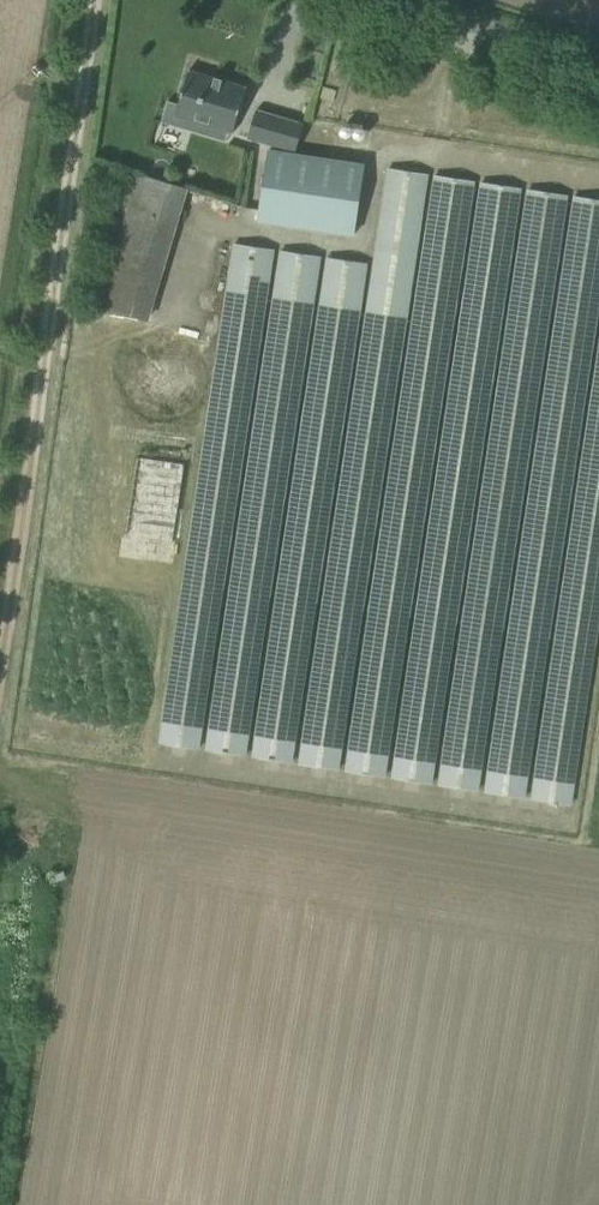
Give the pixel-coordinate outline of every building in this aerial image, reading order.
[(174,115),(232,132),(246,87),(188,70),(174,115)] [(318,97),(332,101),(335,90),(322,86),(318,97)] [(304,124),(272,115),(256,110),(248,137),(296,152),(304,124)] [(258,221),(353,236),(364,164),(269,150),(258,221)] [(98,308),(148,322),(187,188),(137,174),(98,308)] [(183,339),(172,336),(160,335),(153,337),(146,339),(136,345),(131,351),(125,360),(122,367),(121,378),(122,390),(127,400),(133,409),(139,414),(146,418),(157,421),(164,422),(172,421),(183,418),(192,412),(200,403),(204,397),(206,390),(208,378),(206,367),(205,364),(202,357),(195,348),(189,343),(183,339)]
